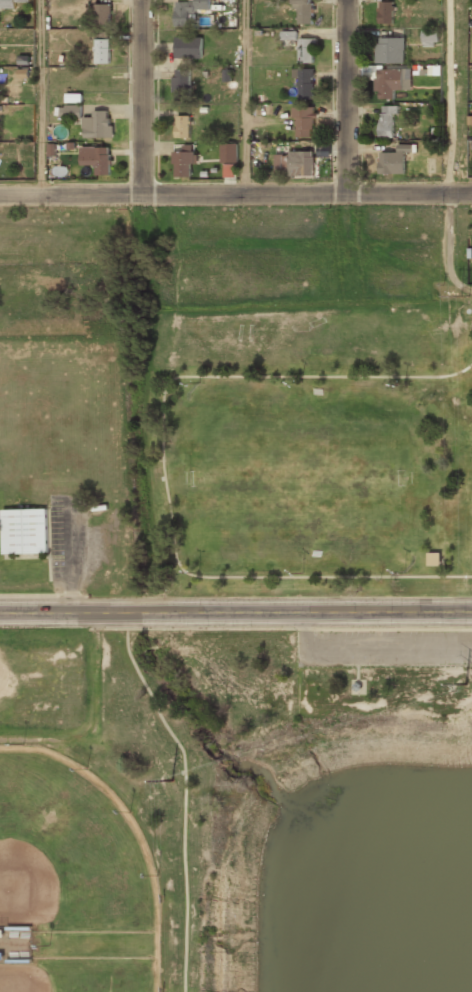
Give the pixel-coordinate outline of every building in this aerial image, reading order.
[(15,8),(15,2),(29,2),(30,0),(0,0),(0,8),(15,8)] [(174,26),(189,26),(189,11),(209,11),(209,0),(194,0),(194,2),(174,2),(174,26)] [(312,0),(293,0),(293,24),(312,24),(312,0)] [(393,24),(393,2),(378,2),(378,24),(393,24)] [(94,5),(94,26),(110,26),(110,5),(94,5)] [(437,30),(423,30),(423,45),(437,45),(437,30)] [(108,31),(94,31),(94,64),(108,64),(108,31)] [(282,40),(298,39),(298,31),(281,32),(282,40)] [(174,37),(174,58),(201,58),(201,37),(174,37)] [(404,37),(375,37),(375,63),(404,63),(404,37)] [(296,38),(296,63),(313,63),(313,38),(296,38)] [(189,69),(173,69),(173,100),(189,100),(189,69)] [(313,69),(295,69),(295,99),(313,99),(313,69)] [(393,98),(393,89),(403,89),(403,69),(374,69),(374,98),(393,98)] [(82,105),(60,105),(60,121),(82,120),(82,105)] [(378,137),(395,137),(395,105),(378,105),(378,137)] [(294,108),(294,137),(313,137),(313,108),(294,108)] [(110,137),(110,111),(93,111),(93,118),(83,118),(83,137),(110,137)] [(189,139),(189,116),(174,116),(174,139),(189,139)] [(220,177),(233,177),(233,163),(236,163),(236,144),(220,144),(220,177)] [(95,174),(110,174),(110,155),(95,154),(95,149),(81,149),(80,165),(95,166),(95,174)] [(193,176),(193,152),(173,152),(173,176),(193,176)] [(313,177),(313,152),(288,152),(288,177),(313,177)] [(404,152),(378,152),(378,175),(404,175),(404,152)] [(47,509),(2,509),(2,554),(47,554),(47,509)] [(439,553),(428,553),(428,564),(439,564),(439,553)]
